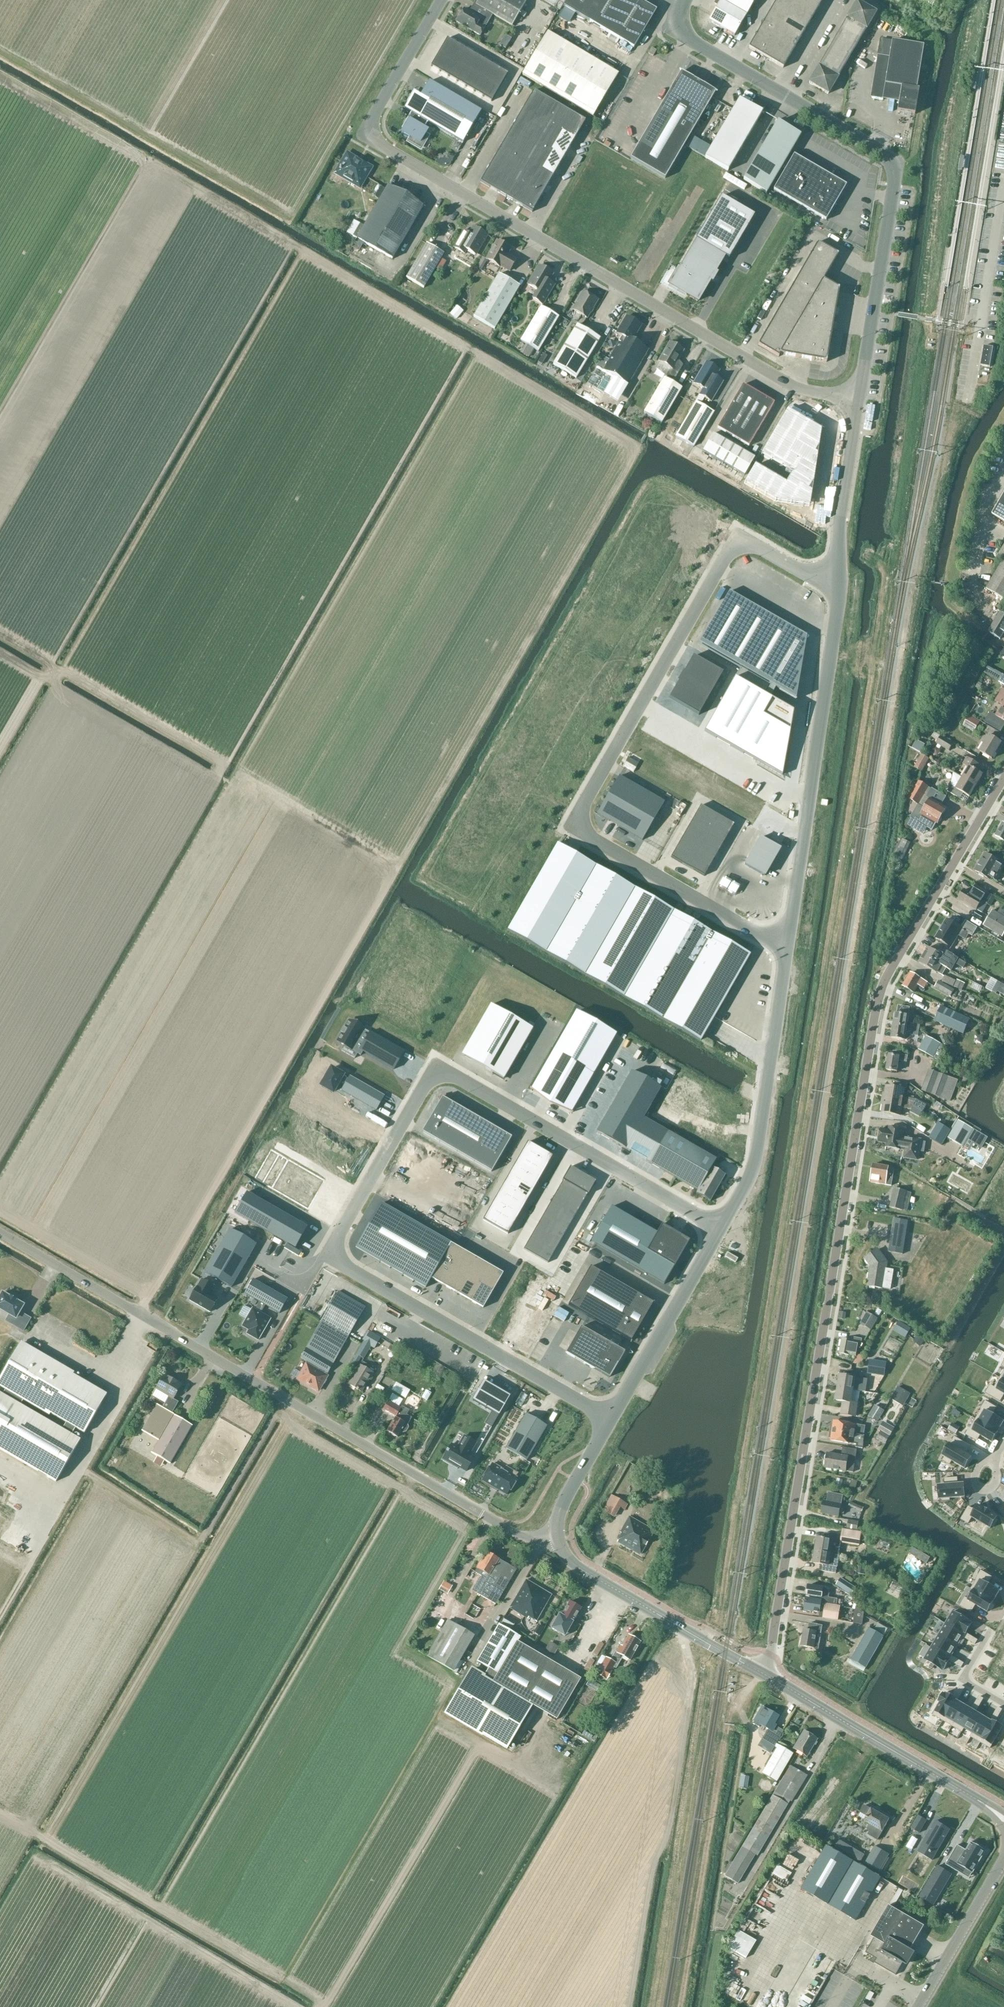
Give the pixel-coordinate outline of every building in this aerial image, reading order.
[(457,22),(480,36),(493,15),(512,26),(527,2),(523,0),(476,0),(474,4),(485,10),(480,18),(464,9),(457,22)] [(601,3),(596,0),(568,0),(564,7),(590,22),(601,3)] [(590,22),(609,34),(619,40),(623,42),(620,46),(630,53),(633,48),(634,49),(656,11),(638,0),(602,0),(601,3),(590,22)] [(734,8),(720,0),(716,0),(714,4),(717,6),(709,21),(722,29),(734,8)] [(756,0),(720,0),(734,8),(747,16),(756,0)] [(794,10),(778,0),(777,0),(770,12),(787,22),(794,10)] [(800,0),(778,0),(794,10),(800,0)] [(819,8),(806,0),(800,0),(794,10),(812,20),(819,8)] [(866,30),(876,13),(857,2),(847,19),(866,30)] [(734,36),(747,16),(734,8),(722,29),(734,36)] [(805,32),(812,20),(794,10),(787,22),(805,32)] [(780,34),(787,22),(770,12),(763,24),(780,34)] [(857,46),(866,30),(847,19),(838,35),(857,46)] [(798,44),(805,32),(787,22),(780,34),(798,44)] [(773,46),(780,34),(763,24),(756,36),(773,46)] [(618,75),(574,48),(548,33),(522,75),(593,117),(618,75)] [(508,44),(516,49),(523,39),(515,34),(508,44)] [(790,56),(798,44),(780,34),(773,46),(790,56)] [(511,39),(507,36),(505,35),(499,45),(506,49),(511,39)] [(847,62),(857,46),(838,35),(828,51),(847,62)] [(766,58),(773,46),(756,36),(749,48),(766,58)] [(447,38),(439,52),(448,57),(456,43),(447,38)] [(879,56),(872,99),(883,100),(883,98),(899,100),(897,112),(915,115),(919,90),(917,90),(923,47),(892,42),(881,40),(879,56)] [(456,43),(448,57),(456,62),(465,48),(456,43)] [(783,68),(790,56),(773,46),(766,58),(783,68)] [(465,48),(456,62),(465,68),(473,53),(465,48)] [(652,48),(648,54),(653,57),(656,51),(652,48)] [(838,78),(847,62),(828,51),(819,67),(838,78)] [(439,52),(431,66),(440,71),(448,57),(439,52)] [(473,53),(465,68),(474,73),(482,58),(473,53)] [(448,57),(440,71),(448,77),(456,62),(448,57)] [(482,58),(474,73),(482,78),(491,64),(482,58)] [(456,62),(448,77),(457,82),(465,68),(456,62)] [(491,64),(482,78),(491,83),(499,69),(491,64)] [(828,95),(838,78),(819,67),(809,83),(828,95)] [(465,68),(457,82),(465,87),(474,73),(465,68)] [(499,69),(491,83),(500,88),(508,74),(499,69)] [(665,179),(716,93),(681,72),(650,125),(631,159),(665,179)] [(474,73),(465,87),(474,92),(482,78),(474,73)] [(482,78),(474,92),(483,97),(491,83),(482,78)] [(422,126),(426,121),(463,143),(481,112),(430,82),(421,96),(415,93),(406,109),(414,113),(401,135),(408,140),(420,148),(427,136),(425,135),(428,130),(422,126)] [(491,83),(483,97),(491,102),(500,88),(491,83)] [(549,124),(560,106),(534,91),(523,109),(549,124)] [(741,98),(705,159),(728,172),(764,111),(741,98)] [(617,105),(596,139),(631,159),(650,125),(617,105)] [(586,121),(574,115),(560,106),(549,124),(575,140),(586,121)] [(538,143),(549,124),(523,109),(513,128),(538,143)] [(872,123),(877,113),(872,111),(868,121),(872,123)] [(766,194),(801,135),(778,122),(743,180),(766,194)] [(564,158),(575,140),(549,124),(538,143),(564,158)] [(528,161),(538,143),(513,128),(502,146),(528,161)] [(554,176),(564,158),(538,143),(528,161),(554,176)] [(517,179),(528,161),(502,146),(491,164),(517,179)] [(355,160),(356,159),(347,154),(342,163),(343,164),(338,173),(346,178),(345,179),(352,183),(352,182),(360,186),(359,188),(360,188),(372,168),(363,163),(362,164),(355,160)] [(826,221),(846,186),(794,156),(774,190),(826,221)] [(543,194),(554,176),(528,161),(517,179),(543,194)] [(506,198),(517,179),(491,164),(481,182),(506,198)] [(532,213),(543,194),(517,179),(506,198),(532,213)] [(377,185),(374,191),(381,195),(384,189),(377,185)] [(347,233),(357,239),(392,260),(424,205),(412,198),(407,194),(388,186),(364,226),(354,221),(347,233)] [(730,259),(755,216),(721,197),(671,282),(701,300),(726,257),(730,259)] [(476,255),(488,236),(474,228),(469,234),(463,231),(454,248),(465,254),(467,250),(476,255)] [(501,266),(510,272),(517,260),(508,254),(510,249),(508,247),(507,245),(503,243),(500,243),(497,241),(487,260),(500,267),(501,266)] [(838,255),(818,243),(810,256),(831,268),(838,255)] [(427,244),(407,278),(424,288),(435,269),(441,259),(444,254),(427,244)] [(831,268),(810,256),(803,269),(823,281),(824,280),(831,268)] [(553,274),(539,266),(528,285),(541,293),(536,301),(543,305),(550,292),(545,289),(553,274)] [(823,281),(803,269),(795,281),(816,293),(823,281)] [(520,286),(499,274),(474,318),(495,330),(520,286)] [(838,289),(824,280),(823,281),(816,293),(812,301),(836,305),(839,289),(838,289)] [(816,293),(795,281),(788,294),(809,306),(812,301),(816,293)] [(573,310),(574,311),(587,319),(598,300),(584,292),(573,310)] [(809,306),(788,294),(781,307),(801,319),(804,314),(809,306)] [(836,305),(812,301),(809,306),(804,314),(834,319),(836,305)] [(559,317),(541,307),(521,341),(528,346),(533,349),(538,352),(559,317)] [(801,319),(781,307),(773,319),(794,331),(796,328),(801,319)] [(462,311),(458,308),(452,315),(456,319),(462,311)] [(834,319),(804,314),(801,319),(796,328),(803,329),(832,334),(834,319)] [(623,337),(603,371),(628,385),(648,351),(632,341),(641,326),(627,317),(617,333),(623,337)] [(794,331),(773,319),(766,332),(787,344),(794,331)] [(554,365),(574,377),(577,379),(600,339),(577,325),(554,365)] [(803,329),(796,328),(794,331),(787,344),(781,355),(798,358),(803,329)] [(832,334),(803,329),(798,358),(827,363),(832,334)] [(787,344),(766,332),(758,345),(779,357),(781,355),(787,344)] [(657,369),(666,377),(674,381),(682,368),(676,365),(684,350),(670,342),(659,361),(661,362),(657,369)] [(533,349),(528,346),(523,354),(528,357),(533,349)] [(990,367),(994,348),(985,346),(981,366),(990,367)] [(713,382),(720,371),(706,363),(694,384),(703,389),(700,395),(712,402),(721,386),(713,382)] [(665,378),(645,413),(662,423),(682,388),(665,378)] [(741,407),(751,390),(743,385),(733,403),(741,407)] [(748,412),(759,394),(751,390),(741,407),(748,412)] [(756,416),(766,399),(759,394),(748,412),(756,416)] [(756,416),(764,421),(775,404),(766,399),(756,416)] [(697,403),(676,437),(694,448),(714,413),(697,403)] [(748,412),(741,407),(733,403),(728,411),(743,420),(748,412)] [(789,410),(778,429),(788,435),(799,417),(789,410)] [(733,438),(738,429),(743,420),(728,411),(718,429),(733,438)] [(764,421),(756,416),(748,412),(743,420),(759,430),(764,421)] [(799,417),(788,435),(799,441),(810,423),(799,417)] [(754,438),(759,430),(743,420),(738,429),(754,438)] [(810,423),(799,441),(810,448),(823,455),(825,431),(810,423)] [(749,447),(754,438),(738,429),(733,438),(749,447)] [(778,429),(763,455),(773,461),(788,435),(778,429)] [(754,458),(712,435),(702,452),(744,475),(754,458)] [(788,435),(773,461),(784,468),(799,441),(788,435)] [(799,441),(784,468),(795,474),(803,460),(810,448),(799,441)] [(810,448),(803,460),(821,470),(823,455),(810,448)] [(803,460),(795,474),(820,488),(821,470),(803,460)] [(757,468),(747,485),(757,490),(766,473),(757,468)] [(766,473),(757,490),(768,496),(777,479),(766,473)] [(777,480),(768,496),(779,502),(789,486),(777,480)] [(789,486),(779,502),(796,505),(802,494),(789,486)] [(802,494),(796,505),(816,510),(815,501),(802,494)] [(993,515),(1003,521),(1003,496),(993,515)] [(987,589),(1003,599),(1003,560),(987,589)] [(712,590),(706,603),(711,606),(717,592),(712,590)] [(806,637),(729,593),(700,645),(795,700),(806,637)] [(1003,633),(1003,614),(1000,612),(988,632),(1000,639),(1003,633)] [(723,674),(694,656),(684,673),(683,672),(677,683),(678,684),(669,699),(698,716),(723,674)] [(973,665),(969,672),(976,676),(980,669),(973,665)] [(984,722),(1000,732),(1003,726),(1003,689),(1003,688),(995,701),(1002,706),(996,716),(990,713),(984,722)] [(969,715),(966,721),(978,727),(981,722),(969,715)] [(997,740),(997,739),(1001,733),(988,725),(983,733),(989,736),(979,751),(993,759),(1002,743),(997,740)] [(925,726),(922,731),(927,734),(930,729),(925,726)] [(950,751),(954,744),(942,736),(937,744),(950,751)] [(917,741),(913,748),(920,753),(925,746),(917,741)] [(914,768),(922,773),(930,759),(922,754),(914,768)] [(962,778),(977,786),(983,775),(977,771),(980,766),(967,758),(963,764),(968,768),(962,778)] [(977,786),(962,778),(954,774),(952,785),(948,791),(961,799),(964,794),(964,793),(970,797),(977,786)] [(619,777),(597,815),(642,841),(664,803),(619,777)] [(919,781),(911,794),(921,800),(918,805),(924,809),(917,821),(927,827),(932,830),(936,823),(938,824),(939,822),(941,822),(942,820),(942,818),(947,808),(930,799),(927,798),(932,789),(929,787),(919,781)] [(711,826),(716,817),(699,807),(694,816),(711,826)] [(706,834),(711,826),(694,816),(689,825),(706,834)] [(733,827),(716,817),(711,826),(728,835),(733,827)] [(996,836),(1003,841),(1003,824),(1003,823),(996,836)] [(701,843),(706,834),(689,825),(684,833),(701,843)] [(728,835),(711,826),(706,834),(723,844),(728,835)] [(696,852),(701,843),(684,833),(679,842),(696,852)] [(723,844),(706,834),(701,843),(718,853),(723,844)] [(760,838),(745,865),(765,876),(780,849),(760,838)] [(900,859),(908,843),(901,840),(894,857),(900,859)] [(691,860),(696,852),(679,842),(674,851),(691,860)] [(718,853),(701,843),(696,852),(713,861),(718,853)] [(912,855),(916,846),(910,843),(906,852),(912,855)] [(558,844),(508,930),(586,975),(701,1041),(750,955),(636,889),(558,844)] [(686,869),(691,860),(674,851),(669,859),(686,869)] [(713,861),(696,852),(691,860),(708,870),(713,861)] [(991,880),(992,878),(997,881),(1003,867),(1003,866),(1000,864),(1001,862),(985,854),(975,871),(991,880)] [(708,870),(691,860),(686,869),(703,879),(708,870)] [(965,890),(959,899),(977,910),(982,901),(983,901),(988,904),(991,906),(996,898),(977,886),(972,894),(965,890)] [(993,910),(984,926),(1002,937),(1003,934),(1003,917),(993,910)] [(947,920),(935,938),(951,948),(959,935),(965,939),(969,933),(947,920)] [(966,921),(963,926),(973,933),(977,928),(966,921)] [(394,923),(386,937),(395,942),(403,928),(394,923)] [(403,928),(395,942),(403,947),(411,933),(403,928)] [(411,933),(403,947),(412,952),(420,938),(411,933)] [(386,937),(378,951),(387,956),(395,942),(386,937)] [(420,938),(412,952),(421,957),(429,943),(420,938)] [(395,942),(387,956),(395,961),(403,947),(395,942)] [(429,943),(421,957),(429,962),(437,948),(429,943)] [(403,947),(395,961),(404,966),(412,952),(403,947)] [(437,948),(429,962),(438,967),(446,953),(437,948)] [(941,966),(947,969),(947,968),(951,971),(956,963),(964,968),(967,964),(958,959),(953,956),(949,953),(946,958),(929,948),(924,956),(941,966)] [(412,952),(404,966),(413,971),(421,957),(412,952)] [(446,953),(438,967),(447,972),(455,958),(446,953)] [(943,975),(947,969),(941,966),(924,956),(920,963),(937,973),(937,972),(943,975)] [(421,957),(413,971),(421,976),(429,962),(421,957)] [(455,958),(447,972),(455,977),(463,963),(455,958)] [(429,962),(421,976),(430,981),(438,967),(429,962)] [(463,963),(455,977),(464,982),(472,968),(463,963)] [(438,967),(430,981),(439,986),(447,972),(438,967)] [(368,968),(360,982),(369,987),(377,973),(368,968)] [(472,968),(464,982),(473,987),(474,985),(475,986),(482,974),(472,968)] [(447,972),(439,986),(447,991),(455,977),(447,972)] [(377,973),(369,987),(377,992),(385,978),(377,973)] [(925,989),(928,983),(911,973),(903,986),(915,993),(919,986),(925,989)] [(953,987),(956,981),(945,976),(942,982),(953,987)] [(455,977),(447,991),(456,996),(464,982),(455,977)] [(385,978),(377,992),(386,997),(394,983),(385,978)] [(965,984),(958,980),(955,987),(962,990),(965,984)] [(955,990),(939,981),(935,987),(951,996),(955,990)] [(360,982),(352,996),(361,1001),(369,987),(360,982)] [(464,982),(456,996),(466,1002),(468,999),(474,988),(473,987),(464,982)] [(992,992),(996,994),(997,992),(1001,984),(997,982),(992,992)] [(394,983),(386,997),(395,1002),(403,988),(394,983)] [(369,987),(361,1001),(369,1006),(377,992),(369,987)] [(403,988),(395,1002),(403,1007),(411,993),(403,988)] [(377,992),(369,1006),(378,1011),(386,997),(377,992)] [(411,993),(403,1007),(412,1012),(420,998),(411,993)] [(386,997),(378,1011),(387,1016),(395,1002),(386,997)] [(420,998),(412,1012),(421,1017),(429,1003),(420,998)] [(395,1002),(387,1016),(395,1021),(403,1007),(395,1002)] [(429,1003),(421,1017),(429,1022),(437,1008),(429,1003)] [(491,1005),(462,1055),(504,1079),(533,1029),(491,1005)] [(908,1023),(909,1016),(908,1016),(909,1008),(899,1006),(898,1014),(895,1014),(893,1026),(919,1030),(920,1024),(913,1023),(912,1024),(908,1023)] [(403,1007),(395,1021),(404,1026),(412,1012),(403,1007)] [(437,1008),(429,1022),(438,1027),(446,1013),(437,1008)] [(941,1008),(935,1022),(963,1034),(969,1021),(941,1008)] [(412,1012),(404,1026),(413,1031),(421,1017),(412,1012)] [(578,1012),(533,1090),(571,1112),(616,1034),(578,1012)] [(446,1013),(438,1027),(447,1032),(448,1030),(450,1031),(456,1019),(446,1013)] [(421,1017),(413,1031),(421,1036),(429,1022),(421,1017)] [(342,1034),(338,1042),(344,1045),(353,1051),(356,1047),(360,1050),(357,1054),(358,1054),(361,1056),(363,1052),(394,1070),(404,1052),(370,1033),(369,1034),(363,1031),(364,1029),(350,1021),(345,1029),(344,1028),(341,1033),(342,1034)] [(429,1022),(421,1036),(430,1041),(432,1038),(438,1027),(429,1022)] [(918,1037),(919,1030),(893,1026),(892,1038),(906,1041),(911,1037),(911,1036),(918,1037)] [(438,1027),(432,1038),(442,1044),(448,1033),(447,1032),(438,1027)] [(946,1034),(940,1037),(944,1046),(950,1043),(946,1034)] [(942,1045),(927,1037),(920,1051),(939,1061),(942,1045)] [(893,1056),(889,1055),(886,1070),(898,1072),(899,1062),(907,1063),(908,1056),(899,1055),(900,1054),(893,1053),(893,1056)] [(332,1068),(321,1086),(333,1093),(339,1084),(344,1087),(340,1094),(375,1114),(385,1096),(350,1076),(348,1079),(343,1076),(343,1075),(332,1068)] [(959,1080),(929,1069),(922,1091),(951,1101),(959,1080)] [(632,1072),(597,1133),(630,1152),(631,1150),(647,1159),(646,1161),(650,1164),(668,1132),(644,1118),(661,1089),(632,1072)] [(883,1098),(883,1100),(912,1104),(912,1106),(922,1112),(923,1112),(927,1105),(915,1099),(913,1099),(904,1097),(905,1089),(907,1088),(907,1084),(896,1082),(895,1088),(887,1086),(885,1098),(883,1098)] [(475,1118),(446,1101),(442,1098),(439,1103),(428,1121),(428,1122),(422,1133),(491,1173),(511,1138),(476,1118),(476,1117),(475,1118)] [(884,1101),(882,1113),(900,1116),(902,1108),(912,1110),(912,1106),(912,1104),(883,1100),(883,1101),(884,1101)] [(912,1110),(911,1112),(920,1117),(922,1112),(912,1106),(912,1110)] [(948,1138),(952,1141),(963,1147),(967,1140),(974,1144),(976,1140),(970,1136),(974,1129),(958,1120),(948,1138)] [(940,1124),(938,1122),(929,1137),(942,1145),(951,1131),(940,1124)] [(918,1160),(921,1140),(903,1137),(904,1129),(889,1127),(889,1130),(881,1129),(879,1142),(886,1144),(886,1147),(901,1150),(901,1148),(904,1148),(906,1148),(905,1157),(918,1160)] [(668,1132),(650,1164),(698,1191),(696,1194),(710,1202),(725,1176),(711,1168),(716,1160),(668,1132)] [(528,1143),(523,1152),(535,1159),(540,1150),(528,1143)] [(540,1150),(535,1159),(547,1166),(552,1157),(540,1150)] [(523,1152),(518,1160),(530,1167),(535,1159),(523,1152)] [(283,1155),(266,1180),(315,1209),(331,1182),(283,1155)] [(535,1159),(530,1167),(542,1174),(547,1166),(535,1159)] [(518,1160),(513,1169),(525,1176),(530,1167),(518,1160)] [(889,1169),(890,1167),(874,1165),(871,1182),(892,1185),(895,1170),(889,1169)] [(530,1167),(525,1176),(537,1183),(542,1174),(530,1167)] [(570,1167),(562,1180),(563,1181),(571,1185),(579,1172),(570,1167)] [(513,1169),(508,1177),(520,1184),(525,1176),(513,1169)] [(579,1172),(571,1185),(575,1188),(580,1190),(588,1177),(579,1172)] [(525,1176),(520,1184),(532,1191),(537,1183),(525,1176)] [(508,1177),(503,1186),(515,1193),(520,1184),(508,1177)] [(588,1177),(580,1190),(587,1195),(588,1195),(596,1182),(588,1177)] [(563,1181),(560,1186),(572,1193),(575,1188),(571,1185),(563,1181)] [(520,1184),(515,1193),(528,1200),(532,1191),(520,1184)] [(503,1186),(498,1194),(511,1201),(515,1193),(503,1186)] [(560,1186),(557,1191),(569,1198),(572,1193),(560,1186)] [(575,1188),(572,1193),(584,1200),(587,1195),(580,1190),(575,1188)] [(912,1193),(906,1191),(894,1188),(890,1207),(902,1210),(902,1209),(908,1210),(912,1193)] [(557,1191),(554,1197),(566,1204),(569,1198),(557,1191)] [(247,1193),(235,1213),(295,1248),(308,1228),(247,1193)] [(515,1193),(511,1201),(523,1208),(528,1200),(515,1193)] [(572,1193),(569,1198),(581,1205),(584,1200),(572,1193)] [(498,1194),(494,1203),(506,1210),(511,1201),(498,1194)] [(554,1197),(551,1202),(563,1209),(566,1204),(554,1197)] [(569,1198),(566,1204),(578,1211),(581,1205),(569,1198)] [(511,1201),(506,1210),(518,1217),(523,1208),(511,1201)] [(551,1202),(548,1207),(560,1214),(563,1209),(551,1202)] [(494,1203),(489,1211),(501,1218),(506,1210),(494,1203)] [(356,1248),(426,1288),(431,1279),(483,1308),(503,1274),(381,1204),(356,1248)] [(566,1204),(563,1209),(575,1216),(578,1211),(566,1204)] [(548,1207),(545,1212),(557,1219),(560,1214),(548,1207)] [(612,1207),(592,1242),(664,1284),(665,1285),(690,1241),(662,1225),(657,1233),(612,1207)] [(563,1209),(560,1214),(572,1221),(575,1216),(563,1209)] [(506,1210),(501,1218),(513,1225),(518,1217),(506,1210)] [(489,1211),(484,1220),(496,1227),(501,1218),(489,1211)] [(545,1212),(542,1218),(554,1225),(557,1219),(545,1212)] [(560,1214),(557,1219),(569,1226),(572,1221),(560,1214)] [(501,1218),(496,1227),(508,1234),(513,1225),(501,1218)] [(542,1218),(539,1223),(551,1230),(554,1225),(542,1218)] [(557,1219),(554,1225),(566,1232),(569,1226),(557,1219)] [(903,1254),(908,1221),(894,1219),(889,1252),(903,1254)] [(539,1223),(536,1228),(548,1235),(551,1230),(539,1223)] [(554,1225),(551,1230),(563,1237),(566,1232),(554,1225)] [(536,1228),(533,1234),(545,1241),(548,1235),(536,1228)] [(230,1229),(205,1273),(212,1277),(208,1283),(215,1287),(219,1281),(231,1288),(256,1244),(230,1229)] [(551,1230),(548,1235),(560,1242),(563,1237),(551,1230)] [(533,1234),(530,1239),(542,1246),(545,1241),(533,1234)] [(548,1235),(545,1241),(557,1248),(560,1242),(548,1235)] [(530,1239),(527,1244),(539,1251),(542,1246),(530,1239)] [(545,1241),(542,1246),(554,1253),(557,1248),(545,1241)] [(527,1244),(524,1249),(536,1256),(539,1251),(527,1244)] [(542,1246),(539,1251),(551,1258),(554,1253),(542,1246)] [(878,1249),(866,1258),(872,1268),(872,1273),(870,1272),(868,1286),(883,1288),(891,1290),(894,1271),(886,1269),(887,1262),(878,1249)] [(539,1251),(536,1256),(548,1263),(551,1258),(539,1251)] [(728,1253),(725,1257),(736,1263),(738,1259),(728,1253)] [(630,1342),(653,1304),(591,1267),(568,1305),(630,1342)] [(201,1280),(190,1300),(210,1312),(218,1299),(211,1295),(216,1288),(215,1288),(215,1287),(208,1283),(208,1284),(201,1280)] [(253,1280),(245,1294),(260,1302),(255,1310),(261,1313),(266,1305),(280,1314),(288,1300),(253,1280)] [(29,1318),(20,1313),(25,1305),(2,1292),(0,1296),(0,1311),(8,1316),(5,1321),(23,1332),(31,1319),(29,1318)] [(327,1373),(328,1374),(366,1308),(339,1293),(301,1358),(323,1371),(322,1373),(306,1364),(307,1365),(305,1369),(304,1368),(297,1380),(310,1387),(311,1386),(319,1391),(324,1384),(323,1383),(325,1380),(325,1381),(328,1376),(326,1375),(327,1373)] [(253,1308),(242,1327),(249,1330),(247,1334),(258,1341),(271,1319),(261,1313),(255,1310),(253,1308)] [(871,1330),(878,1318),(867,1312),(861,1324),(871,1330)] [(899,1322),(894,1331),(905,1338),(911,1329),(899,1322)] [(581,1327),(566,1353),(593,1369),(593,1368),(610,1378),(619,1361),(620,1361),(625,1352),(581,1327)] [(681,1327),(676,1339),(682,1341),(686,1330),(681,1327)] [(375,1349),(381,1338),(370,1332),(357,1354),(352,1362),(358,1365),(362,1358),(364,1359),(371,1346),(375,1349)] [(918,1335),(914,1340),(920,1346),(925,1341),(918,1335)] [(856,1356),(858,1342),(861,1343),(862,1339),(853,1337),(852,1341),(842,1339),(839,1353),(856,1356)] [(56,1482),(81,1439),(72,1434),(75,1428),(84,1433),(107,1395),(20,1344),(0,1379),(0,1384),(7,1388),(3,1394),(0,1393),(0,1450),(56,1482)] [(861,1363),(865,1357),(858,1354),(853,1362),(861,1363)] [(884,1376),(886,1363),(870,1360),(868,1373),(884,1376)] [(376,1370),(363,1362),(362,1362),(359,1366),(348,1384),(362,1392),(369,1379),(371,1380),(375,1374),(374,1373),(376,1370)] [(839,1375),(838,1388),(853,1390),(867,1393),(869,1379),(862,1378),(862,1372),(848,1370),(847,1377),(839,1375)] [(158,1405),(142,1431),(159,1441),(152,1453),(171,1464),(193,1425),(173,1413),(178,1404),(173,1401),(182,1385),(175,1381),(174,1383),(164,1376),(156,1389),(153,1396),(165,1403),(163,1407),(158,1405)] [(986,1393),(1000,1402),(1003,1395),(1003,1381),(1000,1378),(995,1388),(990,1386),(986,1393)] [(484,1381),(473,1400),(492,1412),(494,1413),(488,1423),(493,1425),(499,1415),(510,1396),(484,1381)] [(417,1399),(421,1390),(406,1382),(403,1388),(399,1386),(396,1392),(400,1395),(402,1391),(417,1399)] [(898,1387),(891,1400),(903,1407),(910,1394),(898,1387)] [(851,1402),(853,1390),(838,1388),(836,1400),(843,1401),(841,1414),(856,1416),(858,1403),(851,1402)] [(435,1389),(431,1398),(437,1401),(441,1392),(435,1389)] [(408,1425),(412,1418),(407,1415),(410,1410),(402,1406),(402,1407),(399,1406),(404,1397),(394,1391),(389,1400),(383,1411),(396,1418),(388,1431),(398,1437),(401,1432),(403,1433),(406,1432),(409,1427),(408,1425)] [(976,1420),(998,1433),(998,1432),(999,1431),(1001,1432),(1003,1426),(1003,1424),(1003,1422),(992,1415),(996,1408),(986,1402),(981,1410),(982,1410),(976,1420)] [(885,1411),(875,1405),(869,1416),(878,1422),(885,1411)] [(526,1414),(506,1449),(527,1461),(547,1426),(526,1414)] [(970,1429),(966,1435),(977,1441),(980,1436),(992,1443),(998,1433),(976,1420),(970,1429)] [(895,1428),(895,1427),(884,1421),(879,1429),(881,1430),(890,1436),(895,1428)] [(831,1424),(830,1431),(832,1432),(863,1436),(865,1427),(834,1422),(833,1424),(831,1424)] [(885,1444),(890,1436),(881,1430),(876,1439),(885,1444)] [(832,1432),(830,1431),(829,1438),(831,1439),(831,1441),(856,1445),(855,1447),(862,1448),(864,1436),(863,1436),(832,1432)] [(447,1453),(443,1459),(444,1460),(443,1461),(449,1465),(450,1463),(454,1465),(458,1468),(458,1467),(466,1472),(474,1458),(469,1455),(476,1443),(464,1437),(458,1448),(451,1445),(447,1453)] [(950,1444),(943,1456),(945,1457),(943,1461),(950,1465),(952,1461),(965,1469),(972,1457),(966,1454),(971,1447),(955,1438),(950,1445),(950,1444)] [(855,1463),(857,1450),(843,1448),(842,1456),(828,1454),(825,1468),(846,1471),(853,1473),(855,1463)] [(493,1464),(483,1481),(507,1495),(517,1478),(516,1477),(518,1473),(506,1466),(504,1470),(493,1464)] [(945,1486),(938,1486),(939,1500),(942,1499),(942,1502),(950,1501),(950,1499),(965,1498),(964,1484),(958,1485),(957,1478),(945,1479),(945,1486)] [(861,1489),(862,1482),(858,1481),(857,1482),(851,1481),(850,1489),(856,1491),(856,1488),(861,1489)] [(839,1514),(844,1515),(846,1506),(841,1505),(843,1496),(829,1493),(827,1502),(824,1501),(822,1513),(839,1517),(839,1514)] [(625,1510),(628,1504),(612,1495),(603,1511),(613,1517),(618,1506),(625,1510)] [(864,1508),(851,1502),(850,1506),(862,1512),(864,1508)] [(969,1507),(961,1520),(968,1524),(972,1518),(991,1529),(992,1526),(994,1527),(998,1521),(996,1520),(997,1517),(991,1513),(984,1509),(978,1506),(975,1511),(969,1507)] [(641,1555),(654,1530),(630,1517),(621,1533),(622,1534),(618,1542),(641,1555)] [(857,1530),(858,1522),(848,1520),(847,1528),(857,1530)] [(19,1528),(27,1532),(30,1525),(22,1522),(19,1528)] [(839,1555),(839,1554),(841,1543),(859,1546),(862,1532),(844,1529),(842,1536),(826,1533),(825,1539),(818,1538),(816,1551),(839,1555)] [(912,1548),(909,1553),(927,1564),(930,1558),(912,1548)] [(838,1560),(839,1555),(816,1551),(814,1563),(821,1564),(820,1571),(836,1574),(837,1566),(829,1565),(830,1558),(838,1560)] [(474,1591),(496,1604),(516,1570),(488,1553),(483,1560),(481,1559),(477,1567),(477,1568),(475,1572),(482,1576),(474,1591)] [(977,1580),(971,1589),(974,1591),(994,1602),(999,1592),(988,1585),(992,1578),(981,1571),(976,1579),(977,1580)] [(851,1595),(856,1588),(841,1578),(836,1586),(851,1595)] [(529,1617),(537,1622),(552,1595),(526,1580),(510,1608),(528,1619),(529,1617)] [(441,1586),(439,1590),(446,1595),(449,1591),(441,1586)] [(824,1590),(824,1588),(809,1586),(807,1596),(822,1599),(822,1600),(822,1601),(827,1602),(826,1604),(832,1605),(832,1606),(837,1606),(838,1599),(828,1597),(829,1591),(824,1590)] [(965,1598),(960,1606),(971,1612),(976,1605),(988,1612),(994,1602),(974,1591),(969,1600),(965,1598)] [(847,1593),(842,1607),(853,1609),(856,1599),(847,1593)] [(822,1601),(822,1600),(807,1598),(805,1610),(825,1613),(824,1618),(838,1620),(840,1607),(837,1606),(832,1606),(832,1605),(826,1604),(827,1602),(822,1601)] [(559,1614),(551,1628),(560,1634),(565,1636),(569,1629),(574,1621),(581,1608),(574,1603),(570,1601),(562,1615),(562,1616),(559,1614)] [(861,1623),(862,1620),(863,1612),(856,1607),(853,1622),(861,1623)] [(865,1608),(863,1623),(871,1624),(874,1610),(865,1608)] [(953,1612),(946,1624),(964,1635),(965,1634),(966,1634),(972,1624),(971,1624),(971,1623),(953,1612)] [(518,1625),(521,1619),(514,1616),(511,1621),(518,1625)] [(427,1656),(454,1672),(475,1636),(448,1620),(427,1656)] [(940,1621),(933,1632),(939,1635),(939,1636),(957,1647),(963,1637),(964,1635),(946,1624),(940,1621)] [(805,1630),(802,1646),(814,1649),(818,1625),(810,1623),(808,1630),(805,1630)] [(884,1637),(883,1637),(888,1629),(878,1623),(874,1631),(870,1629),(852,1660),(866,1668),(884,1637)] [(494,1683),(521,1637),(499,1625),(477,1662),(489,1669),(485,1675),(480,1683),(469,1676),(447,1713),(507,1749),(533,1706),(494,1683)] [(636,1638),(634,1639),(629,1635),(622,1646),(621,1646),(617,1653),(615,1652),(610,1660),(606,1658),(597,1674),(607,1680),(612,1671),(609,1669),(611,1666),(616,1669),(623,1657),(630,1661),(640,1643),(639,1642),(639,1640),(636,1638)] [(939,1636),(931,1647),(950,1658),(951,1656),(957,1647),(939,1636)] [(550,1644),(546,1651),(554,1655),(558,1649),(550,1644)] [(931,1647),(924,1659),(943,1671),(943,1670),(944,1670),(950,1661),(950,1660),(949,1660),(950,1658),(931,1647)] [(551,1669),(555,1660),(549,1657),(545,1667),(551,1669)] [(941,1703),(934,1716),(943,1721),(955,1700),(956,1701),(956,1700),(953,1698),(946,1694),(945,1695),(943,1694),(939,1702),(941,1703)] [(955,1700),(943,1721),(953,1727),(965,1706),(957,1701),(956,1701),(955,1700)] [(965,1706),(953,1727),(962,1732),(964,1729),(974,1711),(972,1710),(965,1706)] [(754,1722),(753,1724),(759,1727),(760,1725),(768,1730),(762,1739),(760,1743),(769,1748),(771,1744),(773,1746),(774,1746),(774,1747),(776,1748),(761,1774),(776,1783),(793,1754),(776,1744),(777,1742),(784,1731),(777,1726),(777,1725),(774,1724),(778,1717),(762,1707),(754,1722)] [(974,1711),(964,1729),(972,1734),(973,1734),(983,1717),(976,1712),(974,1711)] [(972,1734),(970,1737),(980,1743),(992,1722),(990,1721),(983,1717),(973,1734),(972,1734)] [(992,1722),(980,1743),(990,1748),(1003,1727),(995,1722),(992,1721),(992,1722)] [(585,1729),(582,1735),(593,1741),(594,1741),(597,1736),(596,1735),(585,1729)] [(570,1740),(573,1735),(566,1730),(563,1735),(570,1740)] [(793,1749),(807,1757),(817,1739),(804,1731),(793,1749)] [(792,1802),(808,1776),(791,1765),(725,1876),(738,1884),(756,1855),(757,1856),(790,1801),(792,1802)] [(868,1834),(878,1839),(890,1818),(864,1804),(860,1812),(866,1815),(864,1820),(870,1823),(867,1828),(870,1829),(868,1834)] [(919,1816),(911,1829),(919,1833),(927,1820),(919,1816)] [(922,1847),(935,1854),(934,1855),(935,1856),(950,1830),(936,1821),(920,1847),(921,1848),(922,1847)] [(918,1839),(912,1836),(906,1847),(912,1850),(918,1839)] [(839,1840),(835,1846),(861,1861),(864,1855),(839,1840)] [(946,1865),(970,1879),(986,1850),(971,1842),(966,1850),(957,1845),(946,1865)] [(856,1921),(882,1877),(827,1845),(802,1889),(856,1921)] [(879,1872),(889,1855),(875,1846),(865,1864),(879,1872)] [(781,1873),(793,1880),(799,1872),(787,1864),(781,1873)] [(938,1866),(920,1897),(933,1905),(952,1874),(938,1866)] [(904,1886),(898,1901),(904,1903),(910,1888),(904,1886)] [(925,1926),(898,1910),(889,1905),(871,1936),(875,1938),(911,1958),(915,1951),(911,1949),(925,1926)] [(756,1941),(739,1931),(729,1948),(746,1959),(756,1941)] [(907,1965),(911,1958),(875,1938),(866,1953),(877,1959),(875,1963),(896,1975),(904,1963),(907,1965)] [(874,1998),(879,2000),(882,1993),(877,1991),(874,1998)]
